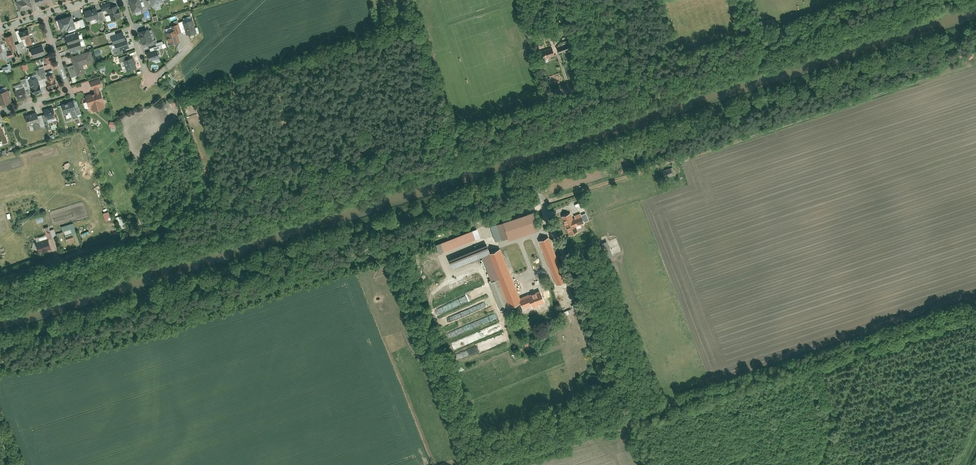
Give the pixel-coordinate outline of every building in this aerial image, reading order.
[(20,11),(33,7),(31,0),(20,0),(16,1),(20,11)] [(133,12),(151,7),(149,0),(129,0),(133,12)] [(121,18),(116,1),(101,6),(103,11),(108,10),(112,21),(121,18)] [(84,11),(87,21),(101,17),(97,7),(84,11)] [(62,20),(65,30),(76,26),(73,17),(62,20)] [(183,21),(188,35),(198,32),(194,18),(183,21)] [(151,27),(139,31),(143,44),(155,41),(151,27)] [(20,31),(23,39),(25,39),(27,45),(34,43),(30,28),(20,31)] [(167,32),(171,45),(181,42),(177,29),(167,32)] [(115,43),(127,39),(124,31),(111,35),(114,43),(115,43)] [(66,37),(69,44),(81,39),(82,39),(80,32),(66,37)] [(8,44),(9,44),(12,51),(17,49),(14,42),(16,42),(13,33),(5,36),(8,44)] [(81,39),(69,44),(68,44),(71,51),(84,46),(81,39)] [(118,51),(130,47),(128,39),(127,39),(115,43),(118,51)] [(568,42),(556,46),(559,55),(571,51),(568,42)] [(34,56),(45,53),(42,43),(31,47),(34,56)] [(555,54),(552,46),(540,50),(544,59),(555,54)] [(147,53),(150,62),(161,58),(159,49),(147,53)] [(87,73),(84,65),(95,62),(91,50),(71,56),(77,76),(87,73)] [(135,56),(124,60),(128,71),(139,67),(135,56)] [(47,74),(49,80),(46,80),(49,89),(58,87),(53,72),(47,74)] [(34,94),(42,92),(37,76),(29,79),(34,94)] [(101,90),(100,86),(103,85),(101,77),(90,80),(93,88),(95,88),(96,92),(86,95),(89,106),(92,105),(93,111),(105,107),(103,101),(105,101),(101,90)] [(18,100),(28,97),(25,86),(15,90),(18,100)] [(11,102),(7,89),(0,91),(0,103),(1,106),(11,102)] [(65,113),(71,111),(73,115),(79,113),(77,109),(74,99),(62,103),(65,113)] [(53,105),(43,108),(46,118),(56,115),(53,105)] [(29,125),(33,123),(35,129),(43,126),(38,111),(26,115),(29,125)] [(7,134),(6,135),(4,126),(3,127),(1,123),(0,123),(0,146),(10,142),(7,134)] [(663,171),(664,177),(675,174),(674,168),(663,171)] [(537,212),(492,225),(496,241),(511,237),(511,238),(542,230),(537,212)] [(573,212),(563,216),(570,235),(580,232),(579,228),(582,227),(581,224),(586,222),(583,212),(574,215),(573,212)] [(479,228),(438,244),(441,252),(483,236),(479,228)] [(541,241),(558,284),(568,280),(551,237),(541,241)] [(50,238),(36,242),(39,252),(44,251),(44,252),(49,251),(49,250),(53,248),(50,238)] [(608,257),(614,255),(609,240),(603,242),(608,257)] [(543,290),(521,297),(504,248),(493,252),(491,246),(452,259),(455,267),(484,257),(492,281),(491,281),(501,309),(521,302),(523,308),(533,304),(534,307),(548,303),(543,290)]
